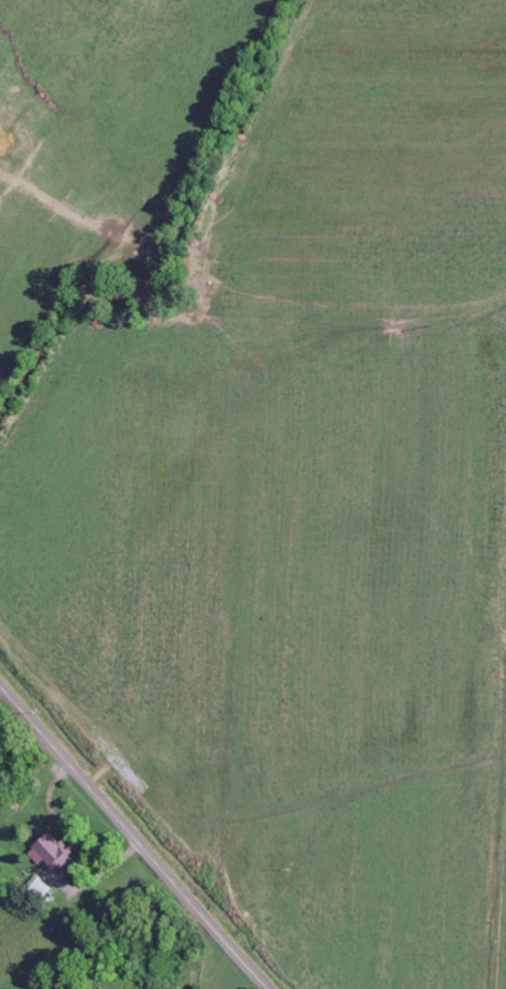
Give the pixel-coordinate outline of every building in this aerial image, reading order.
[(39,867),(45,862),(57,876),(73,861),(67,854),(70,852),(61,841),(58,844),(48,834),(27,853),(39,867)] [(42,899),(51,889),(35,874),(26,884),(42,899)]
